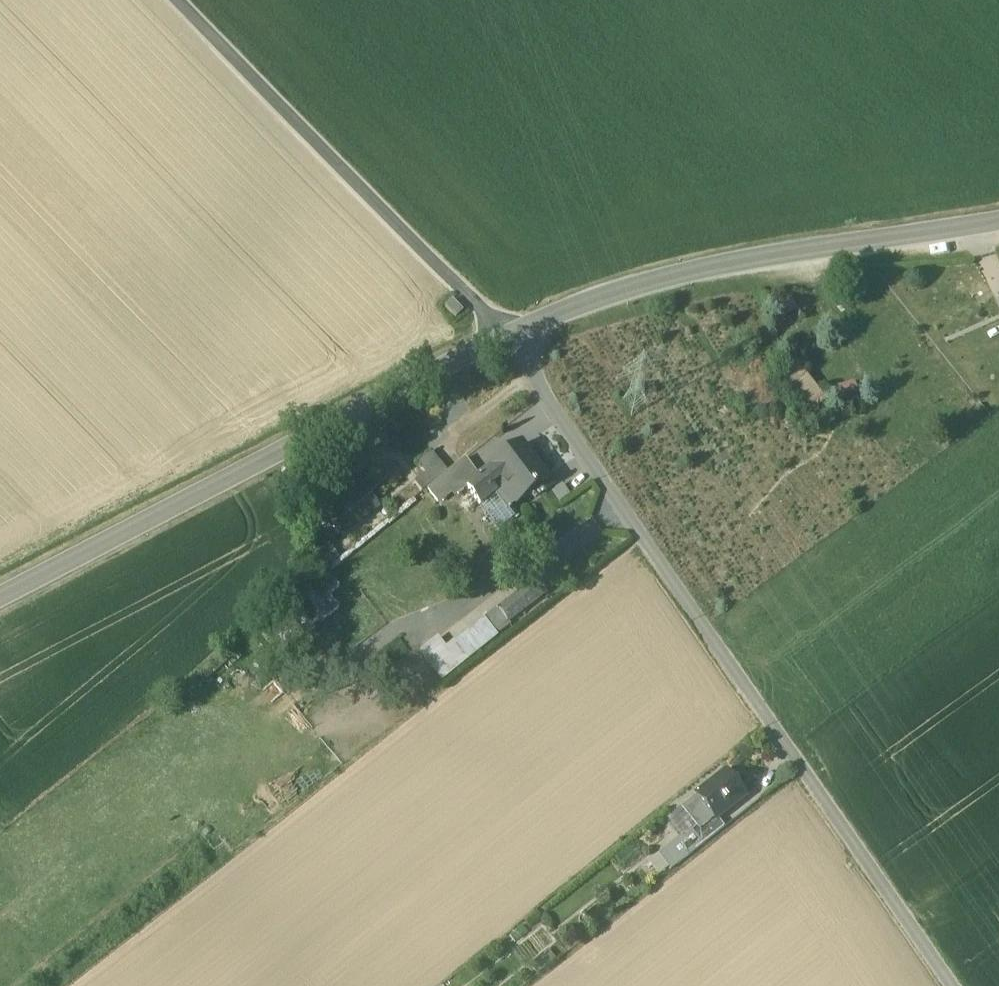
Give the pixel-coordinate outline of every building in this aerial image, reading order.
[(462,313),(451,302),(444,309),(455,320),(462,313)] [(811,414),(830,398),(802,364),(782,380),(811,414)] [(520,447),(489,471),(490,471),(478,480),(466,489),(480,506),(494,496),(507,513),(547,482),(520,447)] [(443,477),(427,458),(416,467),(424,476),(414,485),(421,494),(443,477)] [(463,461),(443,477),(453,491),(458,496),(466,489),(478,480),(463,461)] [(443,477),(426,491),(437,504),(453,491),(443,477)] [(480,506),(466,489),(458,496),(471,513),(479,507),(480,506)] [(480,506),(479,507),(492,524),(507,513),(494,496),(480,506)] [(535,582),(497,612),(507,624),(545,595),(535,582)] [(497,612),(472,631),(484,646),(509,627),(507,624),(497,612)] [(436,642),(420,654),(426,662),(442,649),(436,642)] [(442,649),(426,662),(432,670),(448,657),(442,649)] [(726,773),(695,798),(713,821),(714,822),(717,819),(745,797),(726,773)] [(713,821),(695,798),(683,807),(698,827),(701,831),(713,821)] [(683,807),(672,816),(669,824),(681,838),(683,840),(692,833),(698,827),(683,807)] [(713,821),(701,831),(698,827),(692,833),(702,846),(724,828),(717,819),(714,822),(713,821)] [(681,838),(658,856),(670,872),(702,846),(692,833),(683,840),(681,838)]
